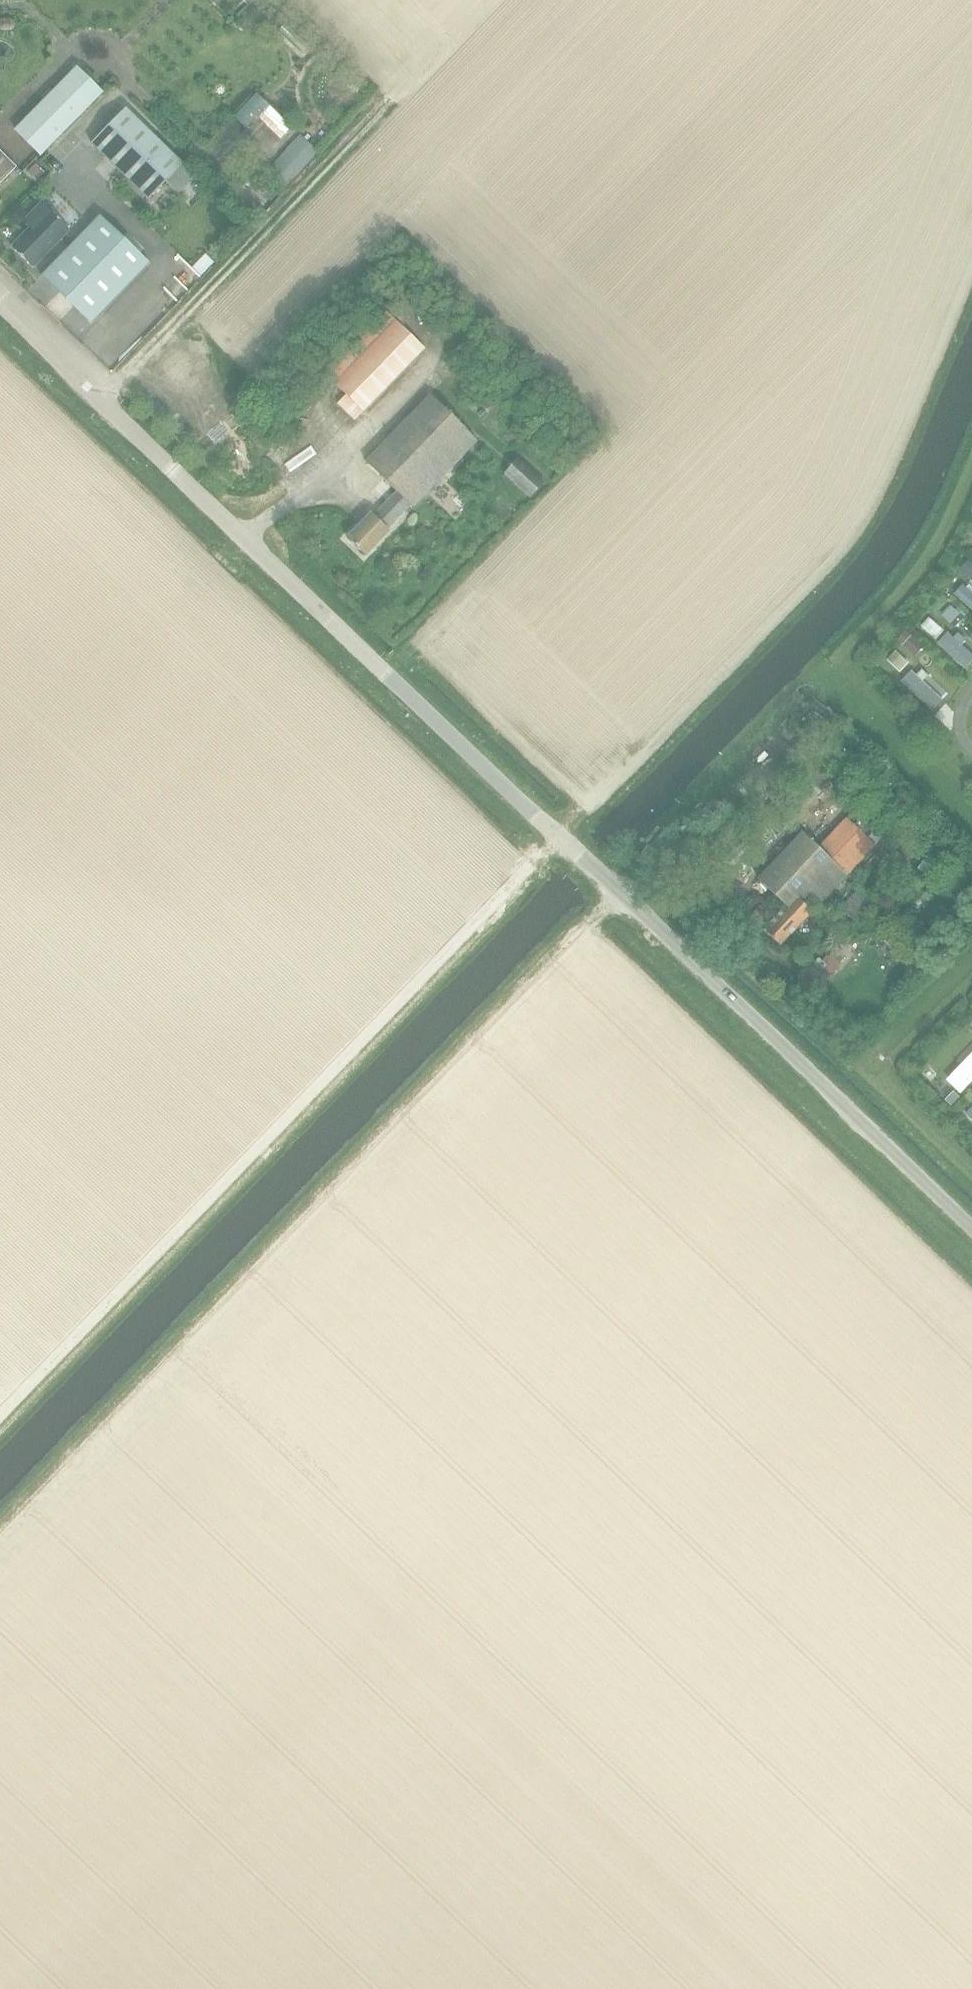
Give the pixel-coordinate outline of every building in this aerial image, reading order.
[(0,30),(1,30),(2,30),(10,30),(11,30),(11,29),(12,29),(12,28),(13,28),(13,27),(14,26),(14,25),(14,24),(14,23),(13,22),(13,21),(12,21),(12,20),(11,20),(10,19),(9,19),(1,19),(1,20),(0,20),(0,30)] [(16,132),(40,155),(101,92),(78,69),(16,132)] [(91,143),(148,199),(183,164),(126,108),(91,143)] [(16,167),(0,152),(0,183),(16,167)] [(30,228),(11,247),(33,268),(69,230),(63,224),(41,203),(23,221),(30,228)] [(100,216),(42,276),(91,323),(149,263),(100,216)] [(338,404),(355,420),(425,348),(381,305),(321,366),(339,384),(338,385),(347,394),(338,404)] [(398,492),(374,516),(372,513),(348,538),(366,555),(389,531),(387,529),(411,504),(413,507),(438,481),(477,441),(431,396),(367,462),(398,492)] [(505,474),(529,498),(545,482),(520,458),(505,474)] [(962,571),(971,580),(971,564),(970,562),(962,571)] [(963,585),(954,595),(971,611),(971,593),(963,585)] [(951,604),(942,613),(956,627),(963,620),(965,618),(951,604)] [(967,625),(955,638),(971,653),(971,629),(967,625)] [(908,635),(900,644),(914,657),(923,648),(908,635)] [(943,701),(916,677),(907,687),(934,711),(943,701)] [(846,767),(833,780),(842,789),(855,776),(846,767)] [(855,784),(846,793),(853,800),(862,791),(855,784)] [(864,815),(855,824),(866,835),(875,825),(881,819),(870,808),(864,815)] [(763,930),(780,945),(874,845),(846,818),(818,848),(801,833),(758,879),(786,906),(763,930)] [(889,839),(884,845),(893,853),(903,840),(894,833),(889,839)] [(929,855),(919,869),(936,882),(947,867),(929,855)] [(840,906),(856,924),(877,905),(862,888),(840,906)] [(817,959),(803,976),(810,982),(818,973),(826,980),(846,957),(835,948),(822,963),(817,959)] [(962,1077),(971,1087),(971,1086),(971,1066),(962,1077)]
